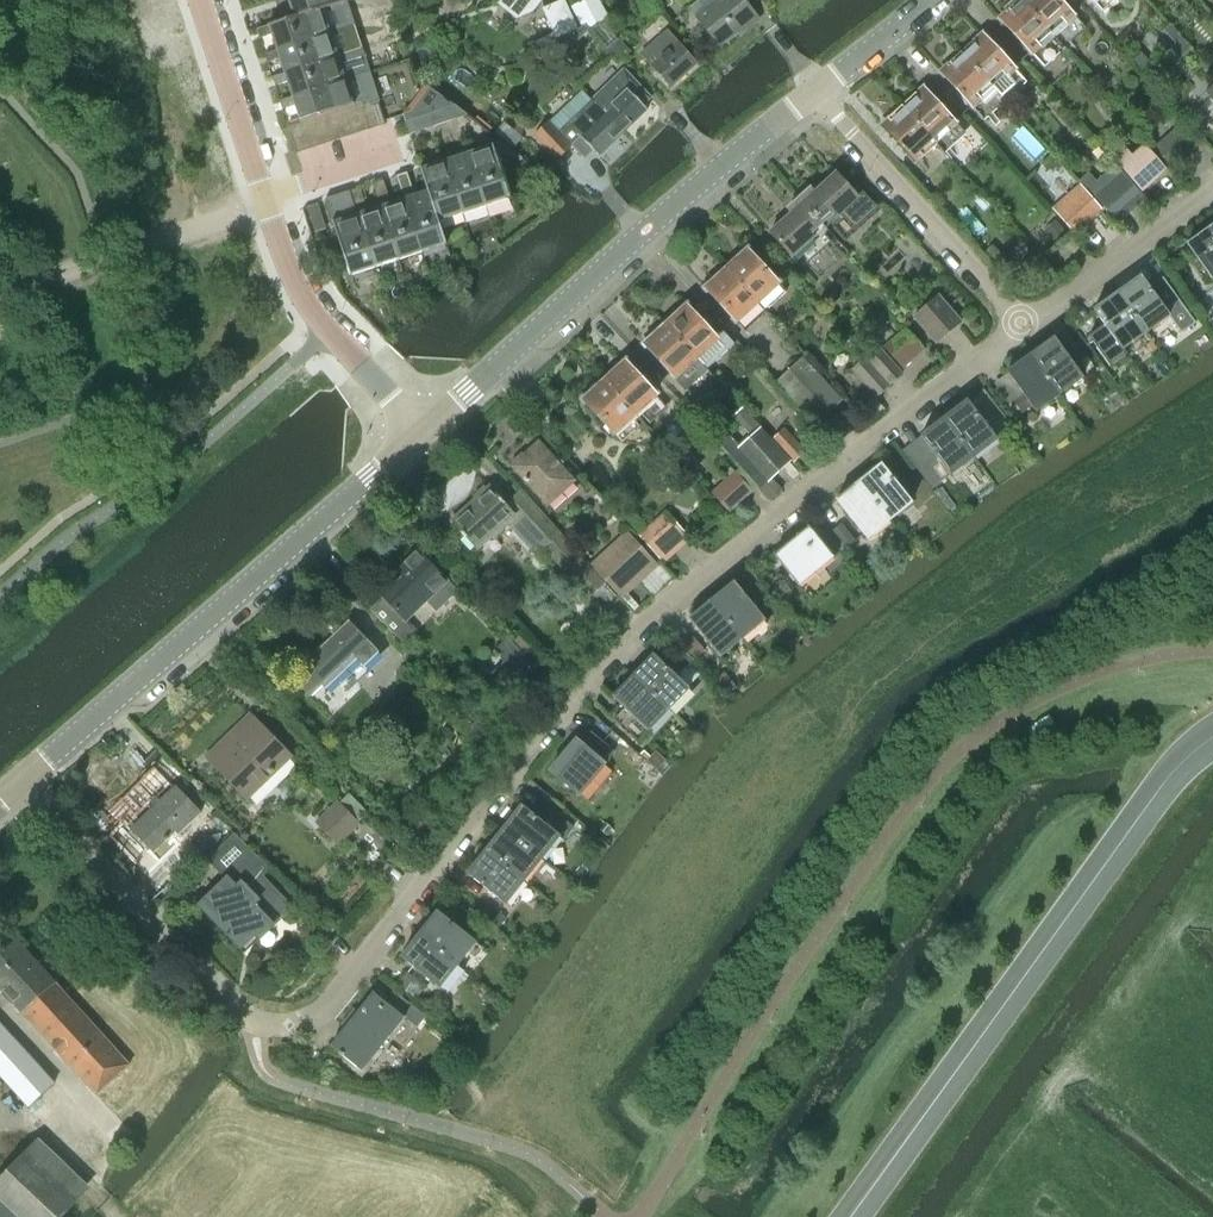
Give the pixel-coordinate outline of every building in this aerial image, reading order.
[(293,17),(268,25),(268,27),(323,8),(347,0),(287,0),(293,17)] [(497,4),(508,13),(518,0),(500,0),(497,4)] [(508,13),(514,18),(530,13),(540,0),(518,0),(508,13)] [(542,9),(556,39),(577,29),(564,0),(562,0),(553,4),(542,9)] [(574,5),(587,27),(611,13),(604,0),(582,0),(574,5)] [(671,0),(654,0),(660,10),(672,2),(671,0)] [(696,18),(717,44),(752,16),(742,3),(746,0),(718,0),(696,18)] [(1019,0),(1016,0),(996,19),(1031,57),(1053,37),(1019,0)] [(1053,37),(1076,16),(1061,0),(1019,0),(1053,37)] [(268,27),(276,50),(331,32),(353,25),(349,14),(327,22),(323,8),(268,27)] [(558,61),(589,29),(589,28),(588,28),(585,25),(583,26),(544,47),(558,61)] [(669,87),(695,65),(665,31),(640,53),(669,87)] [(276,50),(283,73),(338,55),(360,48),(356,39),(335,46),(331,32),(276,50)] [(975,37),(959,52),(1004,101),(1027,79),(984,33),(977,40),(975,37)] [(617,62),(627,53),(615,40),(605,49),(617,62)] [(1140,51),(1132,59),(1142,70),(1150,62),(1140,51)] [(981,121),(1004,101),(959,52),(943,66),(946,69),(939,75),(981,121)] [(283,73),(292,98),(346,80),(368,73),(365,62),(343,69),(338,55),(283,73)] [(623,70),(590,101),(618,128),(624,134),(648,111),(643,106),(650,99),(623,70)] [(360,102),(376,96),(372,85),(350,92),(346,80),(292,98),(299,121),(302,121),(317,116),(332,111),(346,106),(360,102)] [(901,105),(936,144),(958,124),(926,88),(919,94),(916,92),(901,105)] [(385,124),(376,96),(360,102),(369,129),(385,124)] [(624,134),(618,128),(590,101),(566,124),(569,126),(561,133),(572,145),(571,146),(580,155),(589,147),(599,158),(624,134)] [(360,102),(346,106),(355,134),(369,129),(360,102)] [(936,144),(901,105),(888,118),(890,120),(883,127),(916,163),(936,144)] [(355,134),(346,106),(332,111),(342,138),(355,134)] [(453,107),(457,118),(466,115),(455,106),(453,107)] [(430,115),(433,126),(457,118),(453,107),(430,115)] [(342,138),(332,111),(317,116),(327,143),(342,138)] [(433,126),(430,115),(405,123),(409,134),(433,126)] [(302,121),(311,148),(327,143),(317,116),(302,121)] [(311,148),(302,121),(299,121),(288,125),(297,153),(311,148)] [(557,160),(571,146),(572,145),(561,133),(549,121),(534,135),(557,160)] [(1171,168),(1197,145),(1178,123),(1152,146),(1171,168)] [(468,152),(486,208),(511,200),(500,166),(503,164),(513,152),(500,141),(493,144),(468,152)] [(1120,143),(1108,153),(1141,190),(1143,189),(1165,170),(1166,168),(1144,143),(1139,148),(1131,155),(1120,143)] [(468,152),(444,160),(462,215),(486,208),(468,152)] [(427,190),(446,246),(446,245),(439,223),(462,215),(444,160),(421,167),(428,190),(427,190)] [(1088,173),(1080,180),(1113,218),(1141,193),(1114,163),(1095,180),(1088,173)] [(405,198),(404,198),(422,253),(446,246),(427,190),(414,195),(407,172),(397,175),(405,198)] [(812,186),(798,199),(823,227),(835,217),(836,218),(840,214),(855,230),(878,209),(858,187),(854,191),(836,172),(816,190),(812,186)] [(381,205),(398,261),(422,253),(404,198),(392,202),(384,179),(374,183),(381,205)] [(358,213),(357,213),(375,269),(398,261),(381,205),(368,209),(361,187),(351,190),(358,213)] [(350,277),(375,269),(357,213),(344,217),(337,195),(325,199),(350,277)] [(792,212),(770,231),(793,257),(816,236),(815,234),(823,227),(798,199),(788,208),(792,212)] [(1058,203),(1052,209),(1073,234),(1101,209),(1092,199),(1071,217),(1058,203)] [(317,204),(307,207),(315,231),(325,228),(317,204)] [(1067,235),(1055,220),(1043,229),(1055,244),(1067,235)] [(1212,280),(1212,224),(1186,244),(1212,281),(1212,280)] [(727,265),(758,300),(779,281),(750,249),(743,255),(740,253),(727,265)] [(758,300),(727,265),(712,278),(714,281),(707,287),(736,320),(758,300)] [(1141,274),(1116,292),(1145,332),(1169,315),(1181,332),(1195,322),(1163,277),(1150,287),(1141,274)] [(1204,297),(1212,309),(1212,291),(1204,297)] [(1103,324),(1088,335),(1109,366),(1126,354),(1122,348),(1145,332),(1116,292),(1092,309),(1103,324)] [(935,343),(939,340),(960,322),(937,296),(913,317),(935,343)] [(679,309),(665,321),(697,356),(701,353),(711,364),(727,350),(717,338),(718,337),(689,305),(681,312),(679,309)] [(697,356),(665,321),(650,334),(653,337),(646,343),(687,389),(704,374),(692,361),(697,356)] [(915,334),(893,353),(905,367),(927,347),(915,334)] [(1029,354),(1058,394),(1083,377),(1054,336),(1029,354)] [(865,357),(889,383),(900,373),(877,347),(865,357)] [(1058,394),(1029,354),(1005,371),(1034,411),(1058,394)] [(816,424),(834,407),(841,401),(802,357),(776,382),(816,424)] [(889,383),(865,357),(852,369),(875,395),(889,383)] [(604,377),(636,413),(657,393),(628,361),(621,367),(619,364),(604,377)] [(636,413),(604,377),(589,390),(592,393),(584,401),(613,433),(636,413)] [(945,415),(975,455),(997,438),(967,399),(945,415)] [(754,484),(758,489),(789,463),(762,431),(740,449),(724,431),(727,428),(714,413),(702,424),(715,439),(754,484)] [(925,440),(905,455),(932,490),(976,457),(975,455),(945,415),(926,430),(925,429),(920,432),(921,433),(921,434),(925,440)] [(792,464),(804,453),(784,430),(773,440),(792,464)] [(575,482),(573,481),(581,474),(568,460),(565,462),(555,452),(551,456),(538,442),(524,455),(522,452),(510,463),(512,465),(511,466),(548,506),(575,482)] [(854,484),(885,522),(911,501),(881,463),(854,484)] [(727,511),(729,513),(746,497),(752,492),(751,490),(733,472),(710,493),(727,511)] [(885,522),(854,484),(834,501),(865,538),(885,522)] [(488,485),(449,522),(476,551),(516,515),(589,593),(603,580),(596,572),(519,489),(505,502),(488,485)] [(636,534),(663,565),(692,541),(665,510),(636,534)] [(798,587),(834,559),(808,526),(772,555),(798,587)] [(633,539),(596,572),(603,580),(619,597),(656,564),(633,539)] [(411,572),(371,610),(403,644),(417,632),(406,621),(427,601),(436,610),(456,591),(448,582),(425,558),(425,559),(418,551),(404,565),(411,572)] [(711,600),(741,639),(765,620),(734,581),(711,600)] [(741,639),(711,600),(687,618),(718,657),(741,639)] [(378,653),(371,645),(349,621),(290,676),(310,698),(323,686),(325,688),(357,658),(364,666),(378,653)] [(692,636),(681,645),(682,647),(683,649),(694,661),(705,652),(702,647),(701,647),(701,646),(700,646),(699,644),(698,643),(697,641),(694,638),(694,637),(692,636)] [(494,694),(529,660),(507,637),(494,651),(503,661),(482,681),(494,694)] [(680,649),(664,665),(677,677),(689,665),(693,661),(680,649)] [(631,675),(667,710),(688,688),(688,687),(677,677),(664,665),(652,653),(631,675)] [(667,710),(631,675),(611,697),(625,710),(614,721),(636,743),(667,710)] [(247,797),(291,756),(249,715),(205,757),(247,797)] [(604,763),(614,751),(590,731),(580,743),(575,738),(548,771),(579,797),(606,765),(604,763)] [(179,835),(200,814),(175,787),(130,829),(152,853),(176,832),(179,835)] [(336,843),(357,824),(337,803),(316,823),(336,843)] [(521,805),(503,828),(542,859),(560,836),(563,838),(573,826),(542,803),(533,815),(521,805)] [(503,828),(485,850),(524,881),(542,859),(503,828)] [(234,834),(207,860),(241,894),(215,920),(243,948),(259,932),(251,924),(260,915),(271,926),(291,906),(263,877),(269,870),(234,834)] [(485,850),(467,873),(507,903),(524,881),(485,850)] [(419,933),(458,964),(476,942),(437,911),(419,933)] [(458,964),(419,933),(401,957),(440,987),(458,964)] [(7,948),(0,954),(0,989),(97,1096),(131,1065),(16,940),(7,948)] [(373,991),(357,1011),(353,1008),(340,1024),(346,1028),(331,1046),(358,1068),(383,1038),(386,1040),(404,1017),(416,1026),(425,1015),(395,991),(386,1003),(374,993),(374,992),(373,991)] [(4,1081),(29,1108),(55,1084),(0,1023),(0,1085),(4,1081)] [(88,1186),(38,1139),(0,1178),(0,1216),(59,1216),(88,1186)]
